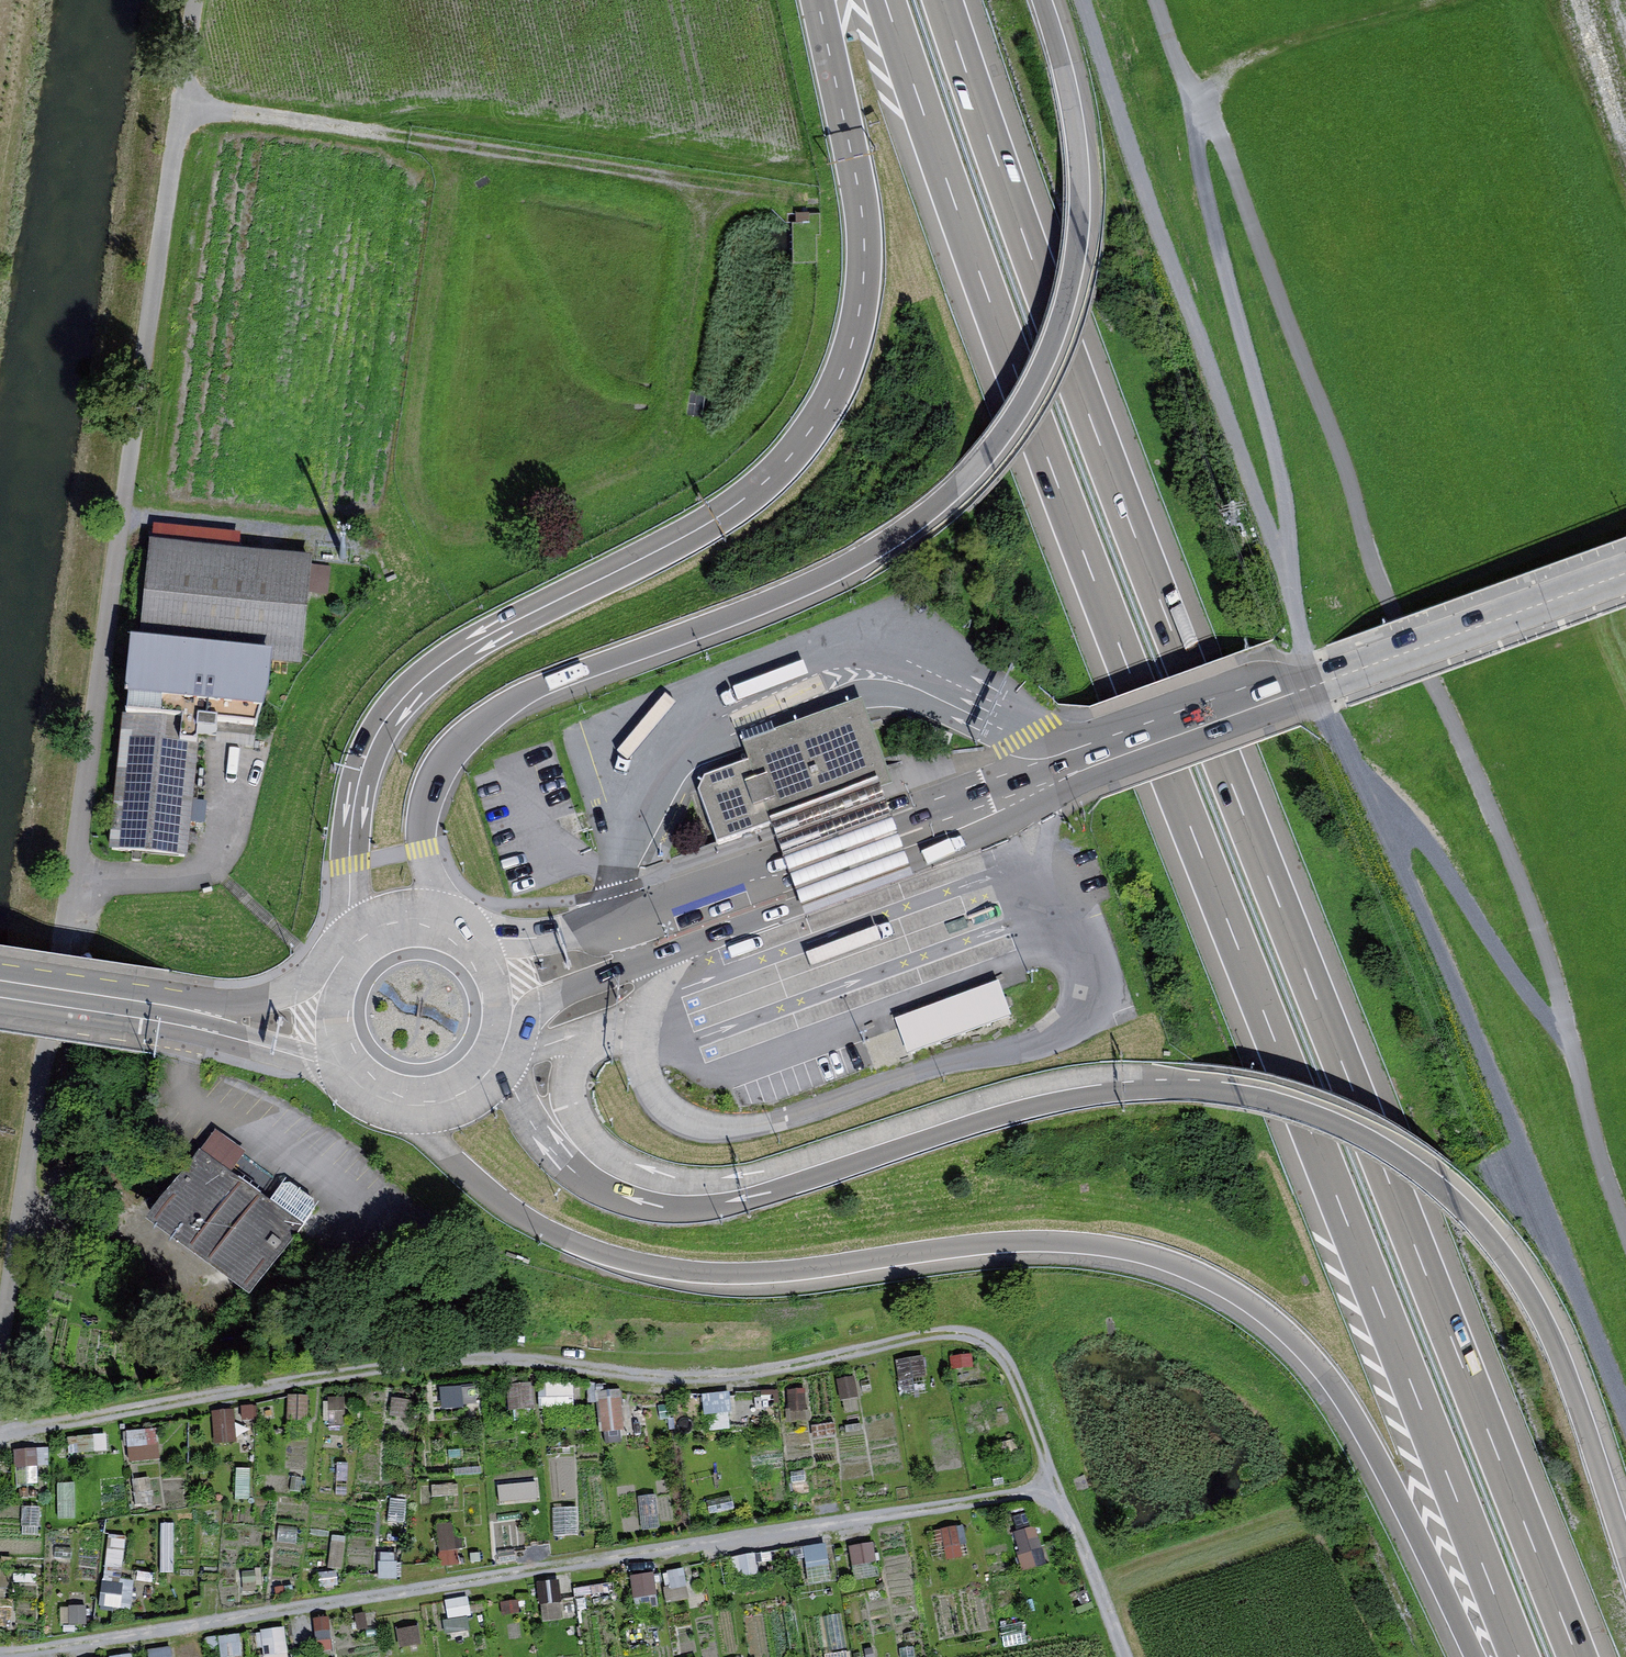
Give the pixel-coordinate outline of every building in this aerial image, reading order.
[(313,551),(152,540),(145,639),(128,638),(113,851),(191,857),(200,730),(264,735),(270,660),(305,663),(313,551)] [(752,763),(708,780),(696,785),(717,844),(764,829),(870,788),(893,780),(885,760),(873,728),(862,701),(745,745),(752,763)] [(907,885),(870,788),(764,829),(801,926),(907,885)] [(1018,1015),(1007,984),(901,1022),(912,1053),(1018,1015)] [(315,1199),(221,1129),(143,1232),(237,1303),(315,1199)] [(601,1389),(603,1431),(626,1430),(624,1388),(601,1389)] [(128,1431),(130,1460),(162,1458),(159,1429),(128,1431)] [(579,1532),(579,1505),(555,1506),(555,1532),(579,1532)] [(176,1521),(162,1521),(162,1569),(176,1569),(176,1521)] [(436,1526),(444,1565),(462,1561),(453,1523),(436,1526)] [(1037,1524),(1014,1531),(1026,1568),(1048,1561),(1037,1524)] [(121,1576),(126,1536),(111,1534),(103,1604),(132,1607),(136,1578),(121,1576)] [(854,1545),(858,1576),(876,1573),(872,1543),(854,1545)] [(451,1614),(471,1612),(469,1595),(449,1597),(451,1614)] [(266,1656),(289,1656),(286,1626),(264,1627),(266,1656)]
